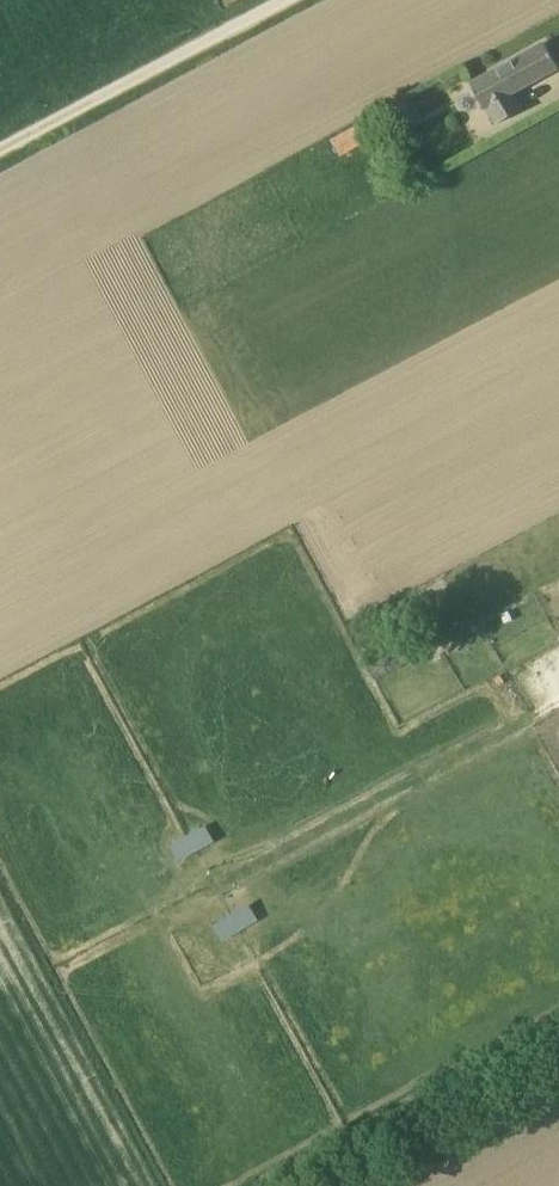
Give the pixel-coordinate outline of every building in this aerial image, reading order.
[(546,44),(476,83),(498,120),(524,107),(516,92),(558,68),(546,44)] [(369,140),(359,123),(330,140),(339,156),(369,140)] [(201,824),(164,843),(172,859),(209,840),(201,824)] [(215,938),(254,921),(246,904),(207,920),(215,938)]
